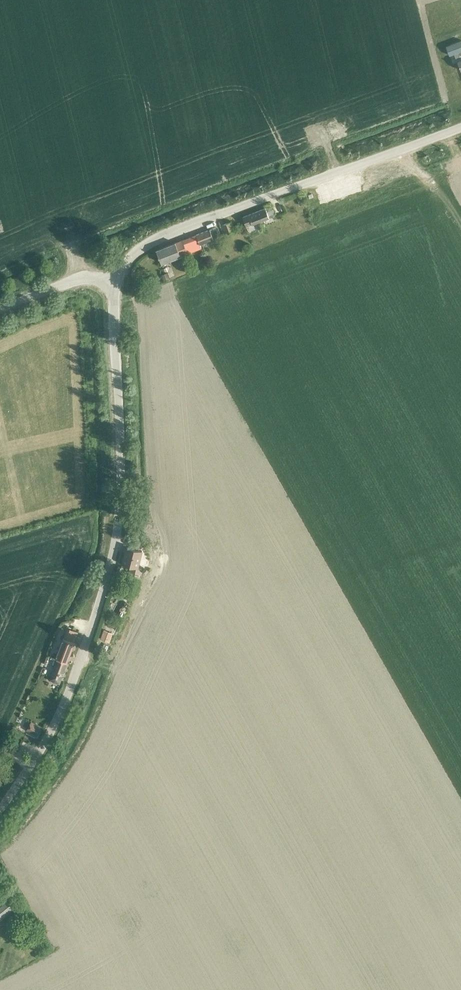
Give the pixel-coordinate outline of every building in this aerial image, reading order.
[(445,46),(449,55),(454,53),(460,70),(460,40),(445,46)] [(265,223),(264,222),(263,219),(269,217),(268,216),(275,213),(273,209),(266,211),(265,208),(242,217),(246,226),(259,221),(261,225),(265,223)] [(226,234),(234,231),(230,221),(222,225),(226,234)] [(216,227),(196,235),(200,244),(207,241),(209,245),(221,240),(216,227)] [(200,244),(196,235),(156,250),(162,263),(201,248),(200,244)] [(137,568),(142,550),(137,549),(139,543),(133,541),(131,548),(126,546),(122,564),(130,566),(128,573),(139,576),(141,569),(137,568)] [(49,676),(60,681),(75,640),(74,640),(78,629),(69,625),(68,628),(65,636),(49,676)] [(104,630),(100,639),(109,643),(113,634),(104,630)] [(31,721),(26,730),(36,736),(42,727),(31,721)] [(7,763),(3,769),(8,772),(12,767),(7,763)] [(14,907),(6,896),(0,901),(0,919),(14,907)]
